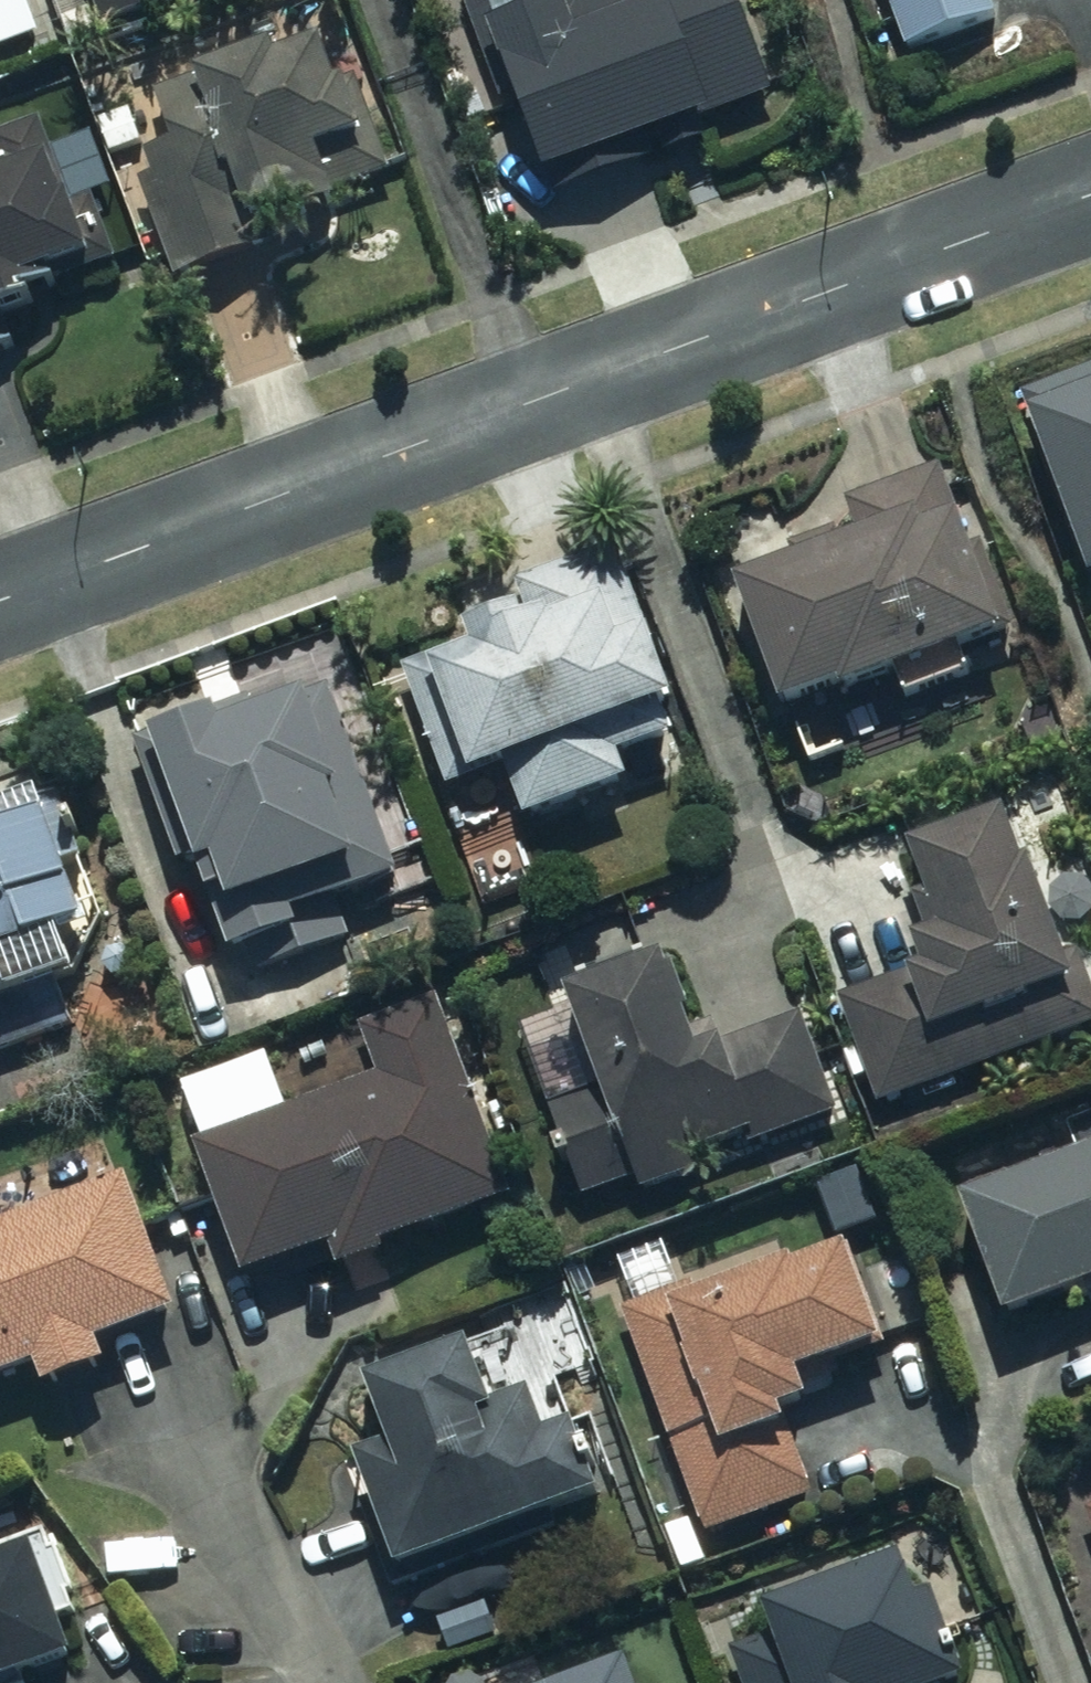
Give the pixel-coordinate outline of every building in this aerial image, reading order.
[(52,28),(41,0),(0,0),(0,48),(52,28)] [(106,18),(160,0),(100,0),(106,18)] [(495,68),(518,59),(559,172),(780,93),(746,0),(470,0),(495,68)] [(914,50),(1004,17),(998,0),(896,0),(914,50)] [(163,175),(148,181),(183,280),(260,253),(254,234),(401,182),(346,29),(165,93),(184,147),(156,157),(163,175)] [(47,127),(0,144),(0,147),(3,155),(0,156),(0,309),(124,263),(101,198),(77,207),(47,127)] [(13,346),(0,311),(0,351),(13,346)] [(1026,392),(1090,556),(1090,367),(1026,392)] [(854,499),(867,535),(745,578),(792,709),(1012,632),(966,502),(961,504),(947,466),(854,499)] [(626,544),(523,581),(532,606),(475,626),(482,645),(437,661),(478,777),(683,704),(626,544)] [(153,734),(234,953),(309,925),(304,910),(407,871),(384,810),(366,817),(318,688),(240,717),(235,704),(153,734)] [(886,1101),(1090,1022),(1090,989),(1016,797),(897,843),(943,962),(847,999),(886,1101)] [(83,1020),(65,972),(85,964),(75,938),(108,926),(62,803),(0,826),(0,1051),(83,1020)] [(515,1006),(598,1203),(843,1100),(806,1011),(715,1049),(670,941),(515,1006)] [(381,1072),(202,1139),(254,1279),(340,1246),(346,1263),(519,1198),(442,993),(363,1023),(381,1072)] [(967,1188),(1013,1316),(1090,1288),(1090,1144),(967,1188)] [(45,1363),(54,1386),(121,1360),(113,1340),(185,1312),(129,1172),(0,1224),(0,1381),(45,1363)] [(799,1242),(617,1311),(703,1538),(825,1492),(795,1414),(830,1401),(819,1373),(899,1342),(858,1235),(804,1256),(799,1242)] [(361,1462),(403,1570),(607,1492),(578,1416),(554,1425),(542,1394),(506,1408),(480,1339),(377,1379),(402,1446),(361,1462)] [(1078,1506),(1090,1545),(1090,1502),(1078,1506)] [(0,1552),(0,1682),(31,1682),(83,1665),(39,1538),(0,1552)] [(778,1595),(791,1631),(741,1649),(753,1682),(959,1682),(973,1678),(927,1543),(778,1595)] [(653,1648),(557,1682),(666,1682),(653,1648)] [(498,1682),(546,1682),(540,1668),(498,1682)]
